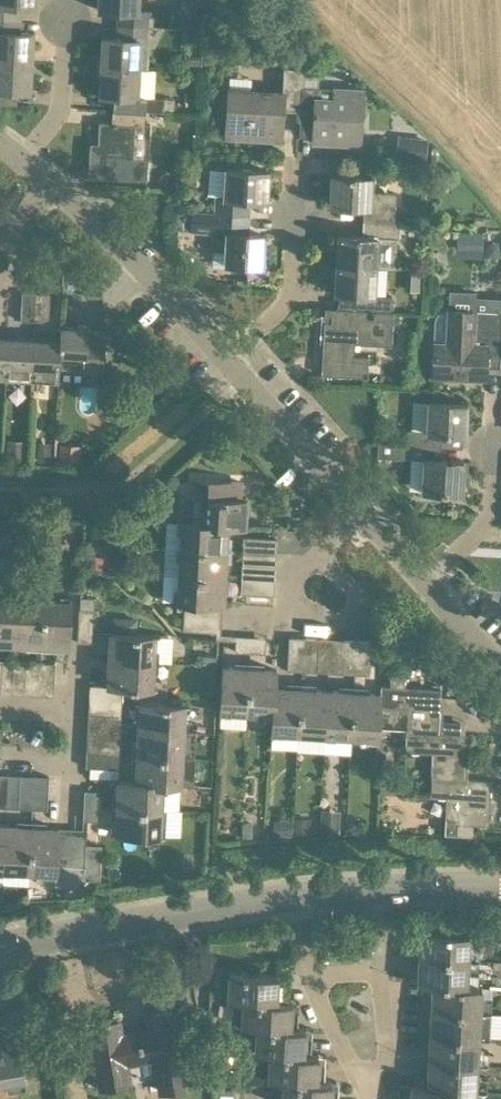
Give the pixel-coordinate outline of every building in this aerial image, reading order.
[(20,19),(21,4),(33,5),(33,0),(0,0),(0,18),(20,19)] [(149,26),(150,9),(138,8),(139,0),(97,0),(97,8),(115,9),(115,24),(149,26)] [(182,26),(203,27),(222,14),(216,0),(183,0),(182,26)] [(29,62),(31,32),(20,32),(20,19),(0,18),(0,60),(29,62)] [(103,36),(101,66),(139,68),(147,68),(147,54),(140,53),(141,38),(148,39),(149,26),(115,24),(114,37),(103,36)] [(201,56),(187,55),(187,68),(200,68),(201,56)] [(14,103),(15,89),(28,89),(29,62),(0,60),(0,102),(14,103)] [(138,95),(139,68),(101,66),(100,93),(112,94),(112,109),(144,110),(164,111),(164,98),(145,97),(145,96),(138,95)] [(299,111),(300,86),(301,70),(283,68),(282,90),(225,87),(222,138),(280,141),(281,110),(299,111)] [(299,111),(298,131),(312,131),(311,137),(311,142),(361,145),(364,88),(331,86),(331,88),(331,97),(300,95),(299,111)] [(174,99),(164,98),(164,111),(173,112),(174,99)] [(89,145),(87,176),(146,179),(147,157),(149,124),(144,124),(144,115),(144,110),(112,109),(111,122),(98,121),(97,146),(89,145)] [(425,140),(397,137),(395,159),(422,162),(425,140)] [(397,167),(378,166),(378,179),(397,180),(397,167)] [(213,212),(249,214),(250,200),(263,201),(265,169),(224,167),(222,197),(213,196),(213,212)] [(162,191),(164,189),(176,179),(168,170),(154,182),(161,189),(162,191)] [(362,221),(393,222),(394,193),(371,192),(372,177),(331,175),(329,206),(363,208),(362,221)] [(190,211),(189,231),(211,232),(210,249),(209,266),(223,267),(224,263),(260,265),(261,235),(248,234),(249,214),(213,212),(190,211)] [(443,221),(429,220),(428,230),(443,231),(443,221)] [(398,223),(393,222),(362,221),(361,237),(337,235),(335,264),(376,266),(395,267),(398,223)] [(443,242),(444,232),(429,231),(428,242),(443,242)] [(484,233),(458,233),(458,249),(484,248),(484,233)] [(374,296),(376,266),(335,264),(334,292),(354,293),(353,310),(390,311),(391,297),(374,296)] [(61,267),(61,283),(87,284),(87,295),(88,295),(102,295),(103,268),(90,267),(61,266),(61,267)] [(21,293),(19,320),(33,321),(35,293),(21,293)] [(35,293),(33,321),(48,322),(49,294),(35,293)] [(323,323),(320,374),(366,377),(367,357),(353,356),(353,343),(391,345),(392,311),(390,311),(353,310),(335,309),(324,308),(324,309),(324,314),(332,315),(331,323),(323,323)] [(429,375),(485,379),(485,372),(486,367),(486,358),(499,359),(500,332),(500,322),(500,319),(500,312),(447,309),(446,309),(444,309),(442,310),(440,311),(438,312),(436,314),(435,316),(434,318),(433,320),(433,322),(432,324),(431,340),(429,375)] [(58,368),(102,371),(104,340),(86,339),(87,329),(59,327),(58,340),(59,340),(58,368)] [(29,381),(31,339),(5,338),(4,380),(29,381)] [(59,340),(58,340),(31,339),(29,381),(57,382),(58,368),(59,340)] [(406,444),(440,446),(441,433),(463,434),(465,404),(426,402),(425,431),(406,430),(406,444)] [(25,441),(6,441),(5,459),(24,460),(25,441)] [(51,443),(36,442),(35,461),(50,462),(51,443)] [(440,446),(406,444),(377,443),(376,457),(423,459),(422,491),(461,493),(462,461),(440,460),(440,446)] [(80,445),(59,444),(58,465),(79,466),(80,445)] [(194,480),(193,497),(199,498),(198,523),(210,524),(210,526),(225,526),(243,527),(245,500),(239,500),(240,482),(194,480)] [(301,529),(301,528),(303,497),(288,496),(286,529),(301,529)] [(139,504),(138,517),(151,518),(152,511),(145,504),(139,504)] [(21,519),(3,518),(3,533),(20,534),(21,519)] [(47,533),(62,533),(62,522),(47,521),(47,533)] [(176,522),(175,533),(181,533),(180,549),(224,551),(225,526),(210,526),(210,524),(198,523),(182,522),(176,522)] [(99,542),(111,542),(111,526),(99,526),(99,542)] [(242,552),(274,554),(275,540),(243,538),(242,552)] [(223,578),(224,551),(180,549),(178,575),(223,578)] [(93,569),(102,570),(103,555),(93,555),(93,569)] [(241,565),(240,579),(273,580),(274,567),(241,565)] [(221,604),(223,578),(178,575),(177,602),(183,602),(217,604),(221,604)] [(272,596),(273,580),(240,579),(240,594),(272,596)] [(16,597),(0,596),(0,641),(14,642),(16,597)] [(40,644),(43,598),(16,597),(14,642),(40,644)] [(79,597),(78,609),(94,609),(94,598),(79,597)] [(43,598),(40,644),(68,645),(70,600),(43,598)] [(216,618),(217,604),(183,602),(182,611),(182,617),(216,618)] [(92,644),(94,609),(78,609),(76,643),(92,644)] [(215,633),(216,618),(182,617),(181,631),(215,633)] [(109,660),(158,662),(159,636),(157,635),(110,633),(109,660)] [(408,655),(416,646),(417,645),(407,635),(406,636),(397,645),(408,655)] [(302,672),(303,639),(287,638),(285,671),(302,672)] [(304,639),(302,672),(315,672),(316,639),(304,639)] [(250,652),(250,642),(234,641),(233,652),(250,652)] [(342,641),(341,674),(354,675),(356,642),(342,641)] [(265,653),(265,643),(250,642),(250,652),(265,653)] [(356,642),(354,675),(368,676),(370,643),(356,642)] [(203,656),(203,664),(216,665),(216,656),(203,656)] [(89,684),(88,699),(122,700),(122,688),(154,690),(155,673),(157,673),(158,662),(109,660),(107,686),(89,684)] [(26,663),(24,695),(37,696),(39,663),(26,663)] [(39,663),(37,696),(52,697),(54,664),(39,663)] [(221,668),(218,718),(230,718),(230,714),(246,715),(249,670),(235,669),(221,668)] [(275,687),(276,671),(249,670),(246,715),(260,716),(260,720),(270,720),(269,738),(270,738),(271,735),(272,704),(274,704),(275,687)] [(378,728),(378,742),(389,743),(390,729),(406,729),(406,731),(437,733),(438,710),(439,689),(404,687),(404,673),(391,672),(390,687),(381,686),(381,693),(380,693),(378,728)] [(271,720),(271,735),(298,736),(301,689),(286,688),(275,687),(274,704),(272,704),(271,720)] [(324,741),(327,690),(301,689),(298,736),(311,736),(311,740),(324,741)] [(351,738),(353,691),(327,690),(324,741),(334,741),(334,737),(351,738)] [(378,728),(380,693),(353,691),(351,738),(365,739),(365,744),(377,745),(378,728)] [(88,699),(88,714),(121,715),(122,700),(88,699)] [(137,701),(136,730),(184,732),(185,723),(186,705),(186,704),(137,701)] [(195,733),(188,733),(136,730),(135,739),(134,756),(194,759),(195,733)] [(406,731),(405,752),(431,753),(430,777),(463,779),(464,755),(465,734),(464,734),(437,733),(406,731)] [(86,737),(85,752),(118,754),(120,739),(86,737)] [(85,752),(84,767),(89,768),(118,769),(118,754),(85,752)] [(134,756),(133,779),(152,780),(152,785),(164,786),(168,786),(179,786),(185,787),(194,787),(195,759),(194,759),(183,758),(134,756)] [(32,810),(33,777),(20,777),(18,809),(32,810)] [(33,777),(32,810),(46,811),(48,778),(33,777)] [(430,777),(429,798),(445,798),(443,835),(455,835),(455,822),(476,823),(488,824),(489,810),(489,799),(490,781),(463,779),(430,777)] [(116,792),(116,808),(163,810),(163,795),(164,786),(152,785),(152,780),(133,779),(117,779),(117,781),(117,792),(116,792)] [(87,806),(98,807),(99,792),(88,791),(87,806)] [(97,821),(98,807),(87,806),(86,820),(97,821)] [(115,823),(114,834),(161,836),(162,826),(163,810),(116,808),(115,823)] [(339,834),(340,817),(320,816),(319,833),(339,834)] [(291,821),(272,820),(272,835),(291,836),(291,821)] [(252,823),(242,822),(241,836),(251,837),(252,823)] [(309,823),(293,822),(293,834),(309,835),(309,823)] [(455,822),(455,835),(460,835),(466,836),(470,836),(476,836),(476,823),(455,822)] [(4,826),(2,873),(12,873),(28,874),(31,828),(4,826)] [(31,828),(28,874),(44,875),(43,879),(55,879),(69,880),(68,887),(82,888),(83,880),(83,868),(70,867),(55,866),(57,834),(57,829),(31,828)] [(57,834),(55,866),(70,867),(71,835),(57,834)] [(71,835),(70,867),(83,868),(85,836),(71,835)] [(100,881),(100,869),(83,868),(83,880),(100,881)] [(417,946),(417,957),(467,960),(467,947),(468,934),(467,934),(418,931),(417,946)] [(480,936),(479,945),(500,946),(500,937),(480,936)] [(417,957),(415,983),(465,986),(466,973),(478,974),(479,961),(467,960),(417,957)] [(227,973),(225,998),(239,999),(282,1002),(283,989),(276,989),(277,976),(227,973)] [(415,983),(429,984),(428,1009),(428,1010),(478,1013),(479,1000),(480,987),(477,987),(475,987),(465,986),(415,983)] [(239,999),(238,1025),(253,1026),(294,1028),(295,1017),(288,1016),(289,1002),(282,1002),(239,999)] [(428,1010),(426,1036),(477,1038),(488,1039),(490,1039),(491,1013),(478,1013),(428,1010)] [(94,1058),(89,1059),(91,1070),(96,1069),(99,1089),(118,1086),(115,1066),(129,1063),(157,1059),(162,1093),(185,1089),(183,1077),(203,1074),(194,1016),(173,1019),(172,1013),(146,1018),(148,1030),(122,1034),(119,1023),(90,1028),(94,1058)] [(253,1026),(252,1052),(267,1053),(308,1055),(309,1043),(302,1043),(303,1029),(294,1028),(253,1026)] [(426,1036),(425,1061),(476,1064),(476,1050),(477,1038),(426,1036)] [(5,1086),(6,1093),(26,1090),(25,1082),(18,1041),(0,1044),(0,1047),(0,1048),(0,1049),(0,1086),(5,1086)] [(267,1053),(265,1078),(280,1079),(323,1082),(324,1068),(317,1068),(318,1056),(308,1055),(267,1053)] [(425,1061),(423,1087),(459,1090),(474,1091),(475,1077),(475,1076),(476,1064),(425,1061)] [(279,1098),(336,1098),(336,1096),(329,1095),(330,1082),(323,1082),(280,1079),(279,1098)] [(408,1098),(458,1098),(459,1090),(423,1087),(409,1086),(408,1098)] [(219,1098),(233,1098),(232,1090),(219,1091),(219,1098)]
